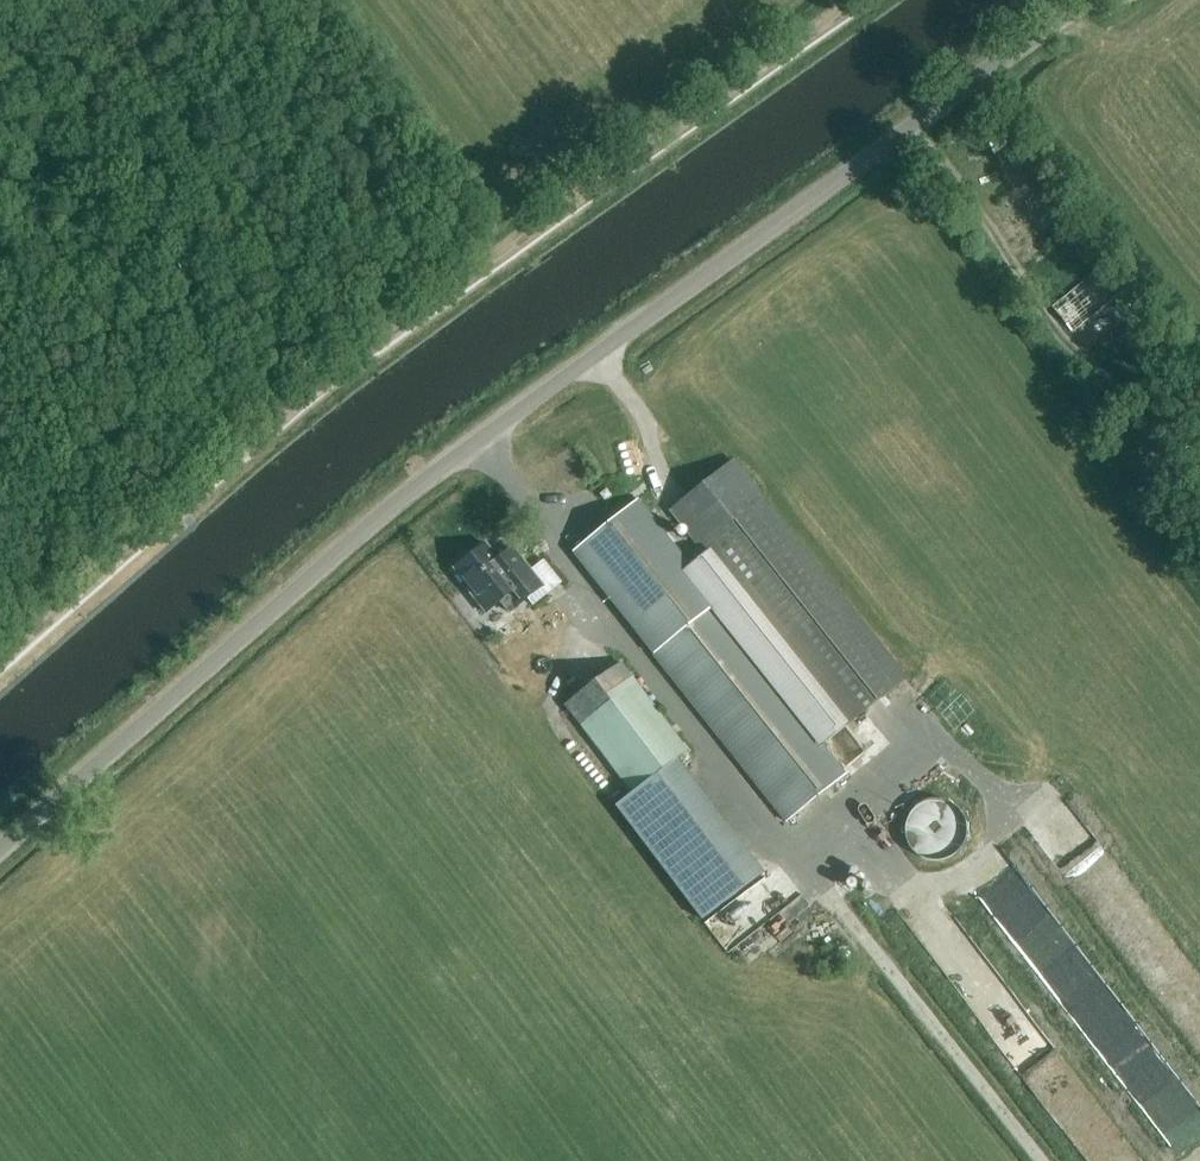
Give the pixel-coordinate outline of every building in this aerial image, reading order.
[(1072,332),(1128,286),(1108,261),(1052,307),(1072,332)] [(734,460),(669,511),(706,557),(692,568),(720,602),(714,607),(822,746),(908,677),(734,460)] [(637,502),(574,553),(654,655),(714,607),(720,602),(692,568),(637,502)] [(497,557),(487,543),(453,568),(468,587),(465,589),(485,615),(500,603),(509,616),(528,601),(531,606),(561,583),(543,559),(530,569),(513,546),(497,557)] [(714,607),(654,655),(785,821),(844,774),(822,746),(714,607)] [(564,702),(632,795),(688,751),(621,662),(564,702)] [(934,819),(938,843),(955,840),(951,817),(934,819)]
